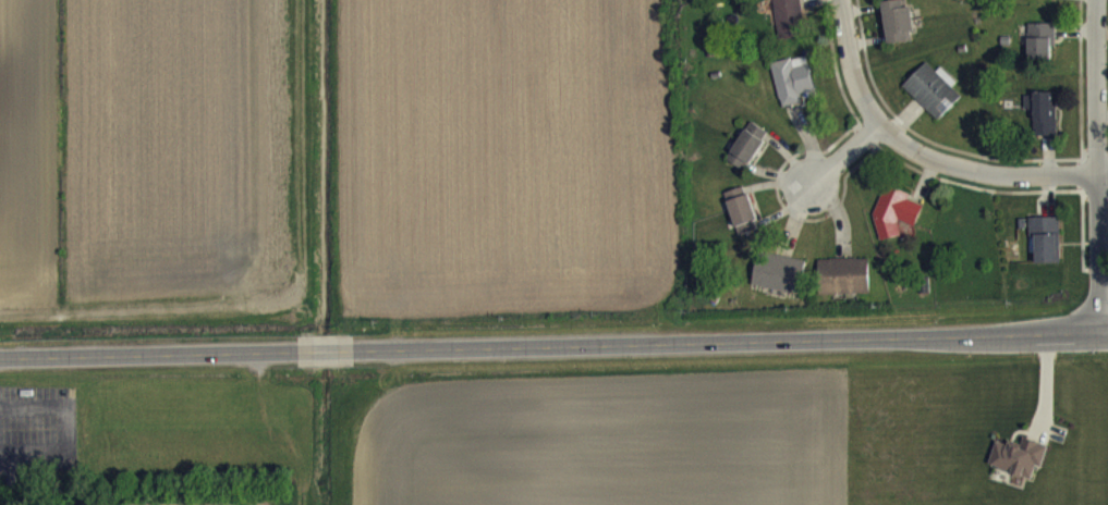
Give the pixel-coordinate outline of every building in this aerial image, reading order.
[(1050,0),(1029,0),(1029,9),(1049,10),(1050,0)] [(775,8),(778,51),(804,49),(801,6),(775,8)] [(884,13),(888,56),(915,53),(910,10),(884,13)] [(1053,35),(1028,35),(1029,72),(1054,72),(1053,35)] [(772,75),(782,118),(803,113),(802,109),(817,105),(808,67),(772,75)] [(937,84),(928,74),(904,97),(937,132),(962,108),(953,99),(957,95),(942,79),(937,84)] [(1034,148),(1057,147),(1056,116),(1052,116),(1052,104),(1025,105),(1025,121),(1033,121),(1034,148)] [(727,170),(745,183),(770,145),(752,133),(727,170)] [(880,252),(900,247),(898,236),(899,231),(915,237),(923,217),(910,212),(908,205),(886,197),(874,227),(880,252)] [(726,205),(739,247),(760,240),(746,198),(726,205)] [(1037,262),(1037,275),(1061,275),(1060,229),(1029,229),(1030,250),(1036,250),(1036,262),(1037,262)] [(806,272),(760,262),(752,297),(799,307),(806,272)] [(869,270),(819,271),(819,306),(870,305),(869,270)] [(1041,478),(1048,457),(1023,450),(1021,456),(1008,452),(1007,456),(996,453),(988,478),(1031,491),(1036,477),(1041,478)]
